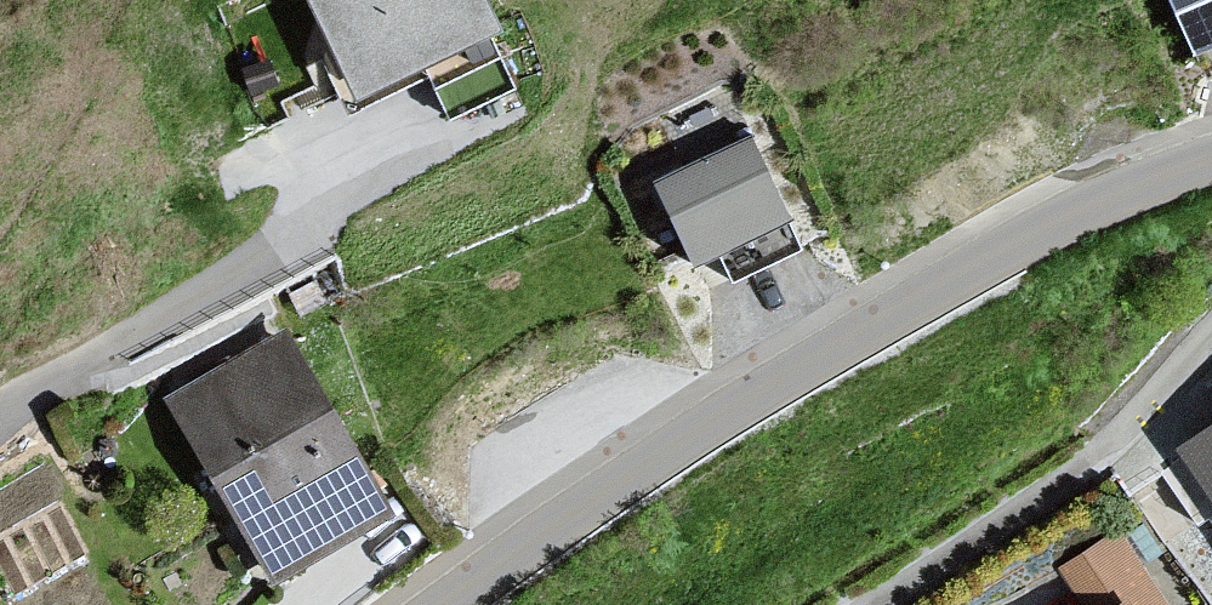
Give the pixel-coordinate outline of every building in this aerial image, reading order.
[(354,99),(503,28),(489,0),(307,0),(354,99)] [(1194,57),(1211,49),(1211,0),(1168,0),(1194,57)] [(750,133),(656,177),(699,270),(794,227),(750,133)] [(296,331),(176,405),(299,604),(419,530),(296,331)] [(1182,458),(1211,497),(1211,438),(1182,458)] [(1114,538),(1053,578),(1066,604),(1163,604),(1114,538)]
